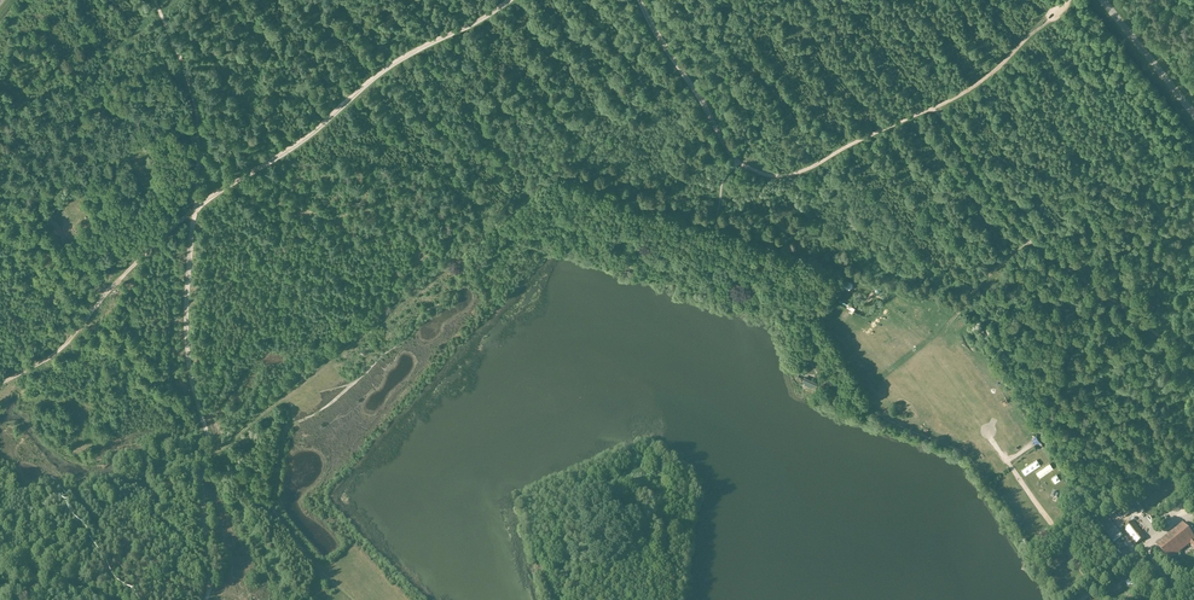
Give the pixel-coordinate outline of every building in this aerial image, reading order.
[(817,384),(803,377),(804,383),(811,386),(817,384)] [(1042,456),(1025,465),(1028,471),(1045,462),(1042,456)] [(1043,474),(1058,466),(1055,459),(1039,468),(1043,474)] [(1056,473),(1058,479),(1065,477),(1062,470),(1056,473)] [(1033,494),(1025,494),(1026,502),(1034,502),(1033,494)] [(1119,518),(1108,520),(1110,528),(1117,526),(1119,534),(1123,533),(1119,518)] [(1136,545),(1145,538),(1132,522),(1123,529),(1136,545)] [(1188,531),(1182,524),(1155,545),(1168,561),(1190,544),(1193,549),(1193,550),(1193,551),(1193,541),(1193,539),(1188,531)]
